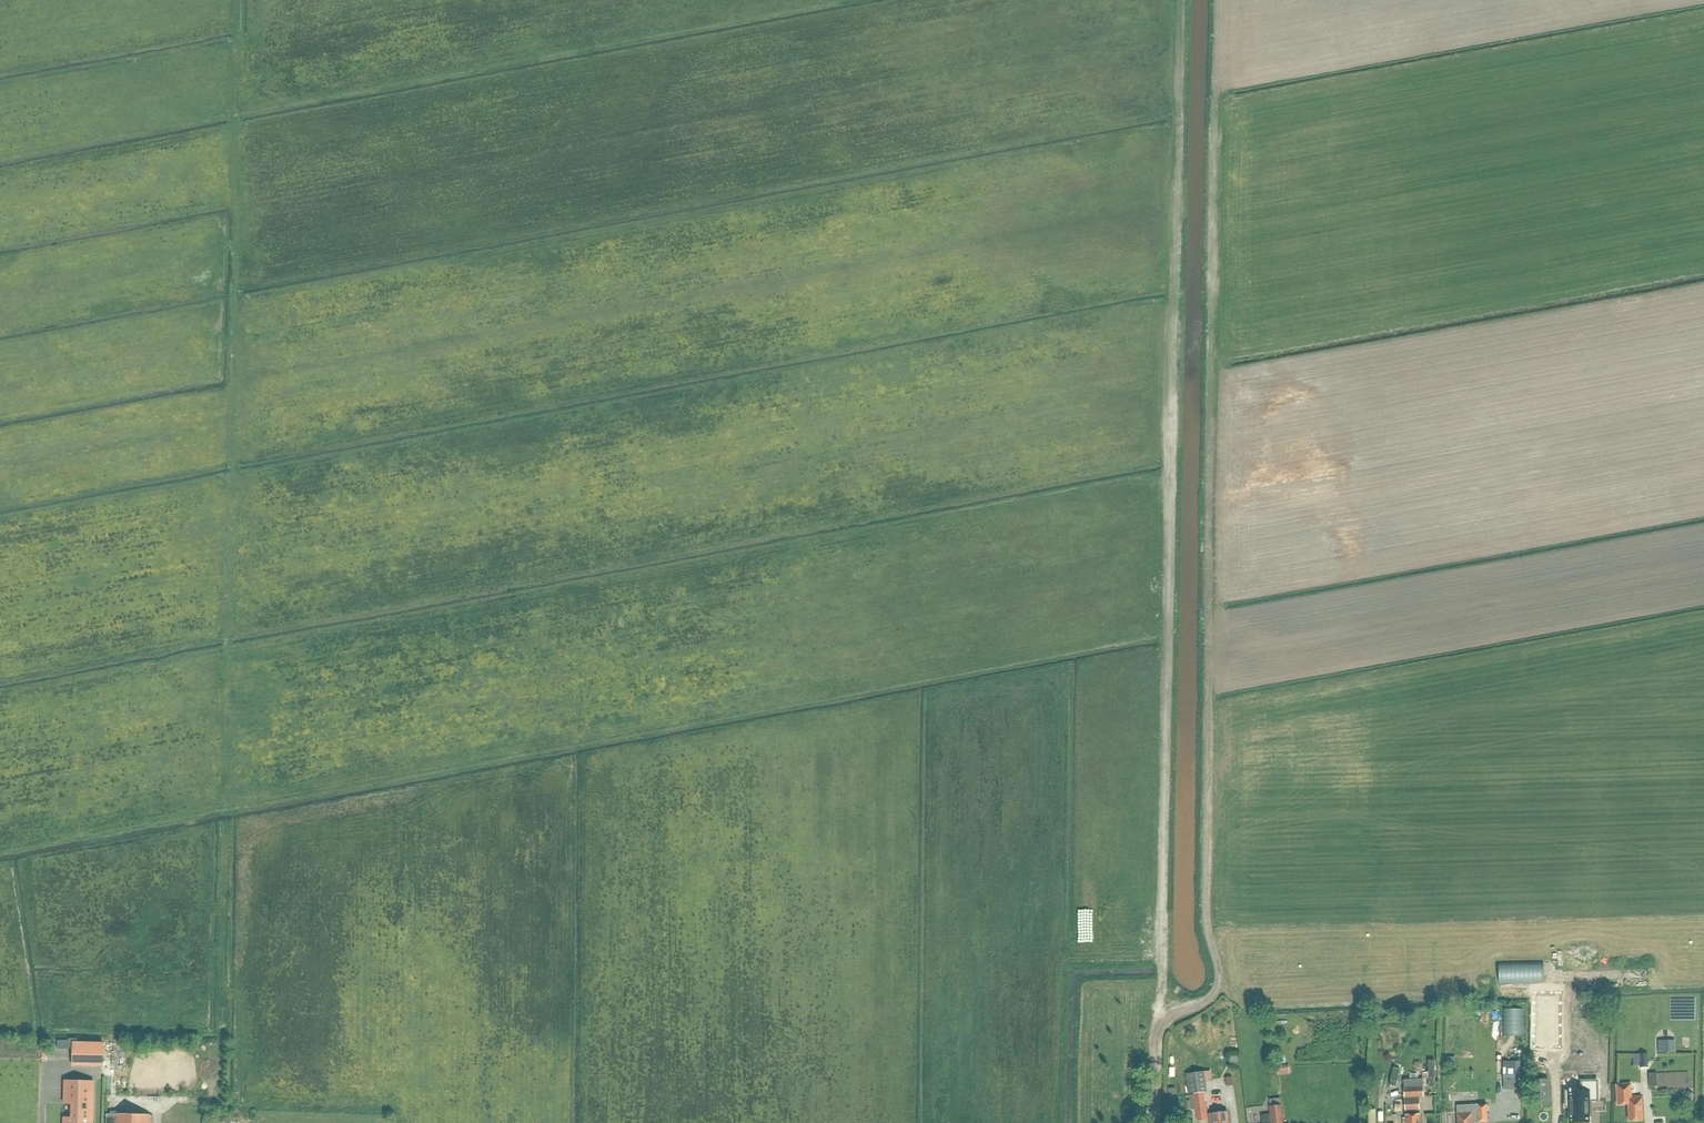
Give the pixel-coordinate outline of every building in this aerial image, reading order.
[(1640,985),(1640,973),(1626,973),(1625,985),(1640,985)] [(1671,1052),(1671,1040),(1655,1040),(1655,1053),(1671,1052)] [(101,1065),(102,1043),(75,1042),(74,1065),(101,1065)] [(1648,1067),(1647,1053),(1632,1053),(1633,1065),(1639,1065),(1639,1067),(1648,1067)] [(1229,1056),(1231,1067),(1240,1065),(1238,1055),(1229,1056)] [(1288,1064),(1276,1066),(1277,1075),(1289,1073),(1288,1064)] [(1185,1074),(1190,1110),(1195,1109),(1196,1112),(1206,1111),(1203,1092),(1207,1091),(1206,1080),(1212,1079),(1211,1070),(1185,1074)] [(1423,1097),(1423,1087),(1423,1086),(1423,1079),(1404,1079),(1404,1087),(1403,1087),(1404,1098),(1423,1097)] [(1549,1106),(1548,1079),(1532,1080),(1533,1107),(1549,1106)] [(1504,1090),(1519,1090),(1519,1080),(1504,1080),(1504,1090)] [(64,1096),(64,1103),(71,1104),(71,1117),(64,1117),(64,1122),(92,1122),(93,1082),(77,1081),(76,1097),(64,1096)] [(1600,1083),(1567,1084),(1568,1121),(1592,1119),(1591,1101),(1598,1101),(1600,1083)] [(1628,1104),(1628,1120),(1643,1120),(1642,1097),(1628,1098),(1628,1085),(1617,1085),(1618,1104),(1628,1104)] [(1270,1106),(1269,1106),(1272,1122),(1269,1122),(1283,1122),(1281,1105),(1280,1097),(1269,1098),(1270,1106)] [(1420,1115),(1419,1115),(1418,1099),(1405,1100),(1406,1116),(1405,1116),(1405,1122),(1420,1122),(1420,1115)] [(1457,1122),(1472,1122),(1479,1121),(1479,1122),(1487,1122),(1486,1104),(1457,1105),(1457,1114),(1457,1122)] [(1244,1122),(1252,1122),(1251,1108),(1244,1109),(1244,1122)] [(1228,1111),(1208,1113),(1209,1122),(1229,1122),(1228,1111)] [(106,1114),(106,1122),(152,1122),(152,1115),(115,1113),(115,1114),(106,1114)]
